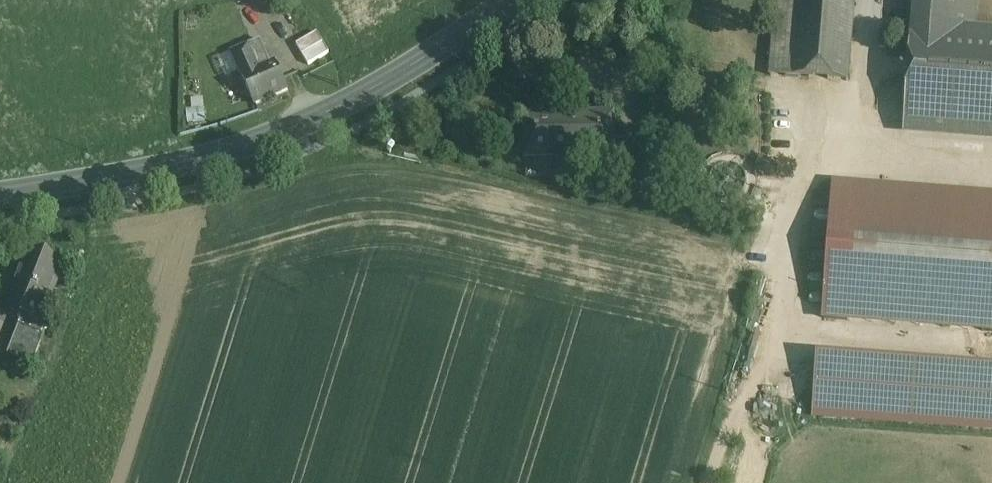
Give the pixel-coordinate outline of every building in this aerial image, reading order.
[(771,77),(790,79),(797,0),(777,0),(771,77)] [(790,79),(848,83),(855,0),(797,0),(790,79)] [(911,28),(913,28),(913,29),(929,30),(930,28),(936,29),(938,0),(914,0),(911,28)] [(936,29),(975,31),(977,0),(938,0),(936,29)] [(930,28),(929,30),(913,29),(913,28),(911,28),(904,123),(991,130),(991,33),(936,29),(930,28)] [(267,64),(256,41),(249,44),(260,68),(267,64)] [(267,64),(260,68),(249,44),(234,52),(257,101),(281,89),(269,64),(267,64)] [(287,86),(275,61),(269,64),(281,89),(287,86)] [(187,122),(205,120),(204,98),(186,99),(187,122)] [(605,114),(587,115),(525,117),(527,157),(588,155),(589,159),(592,162),(606,165),(606,163),(607,162),(607,161),(608,161),(608,160),(610,160),(611,160),(612,160),(613,161),(614,162),(614,163),(615,164),(613,124),(611,118),(610,117),(605,114)] [(606,163),(606,165),(606,166),(607,168),(609,169),(610,169),(612,169),(613,168),(614,166),(615,165),(615,164),(614,163),(614,162),(613,161),(612,160),(611,160),(610,160),(608,160),(608,161),(607,161),(607,162),(606,163)] [(816,322),(991,336),(991,196),(828,183),(816,322)] [(61,269),(28,256),(10,304),(25,310),(42,317),(43,315),(61,269)] [(42,317),(25,310),(19,327),(45,336),(52,319),(43,315),(42,317)] [(45,336),(19,327),(8,356),(33,366),(45,336)] [(820,351),(816,414),(991,425),(991,362),(820,351)]
